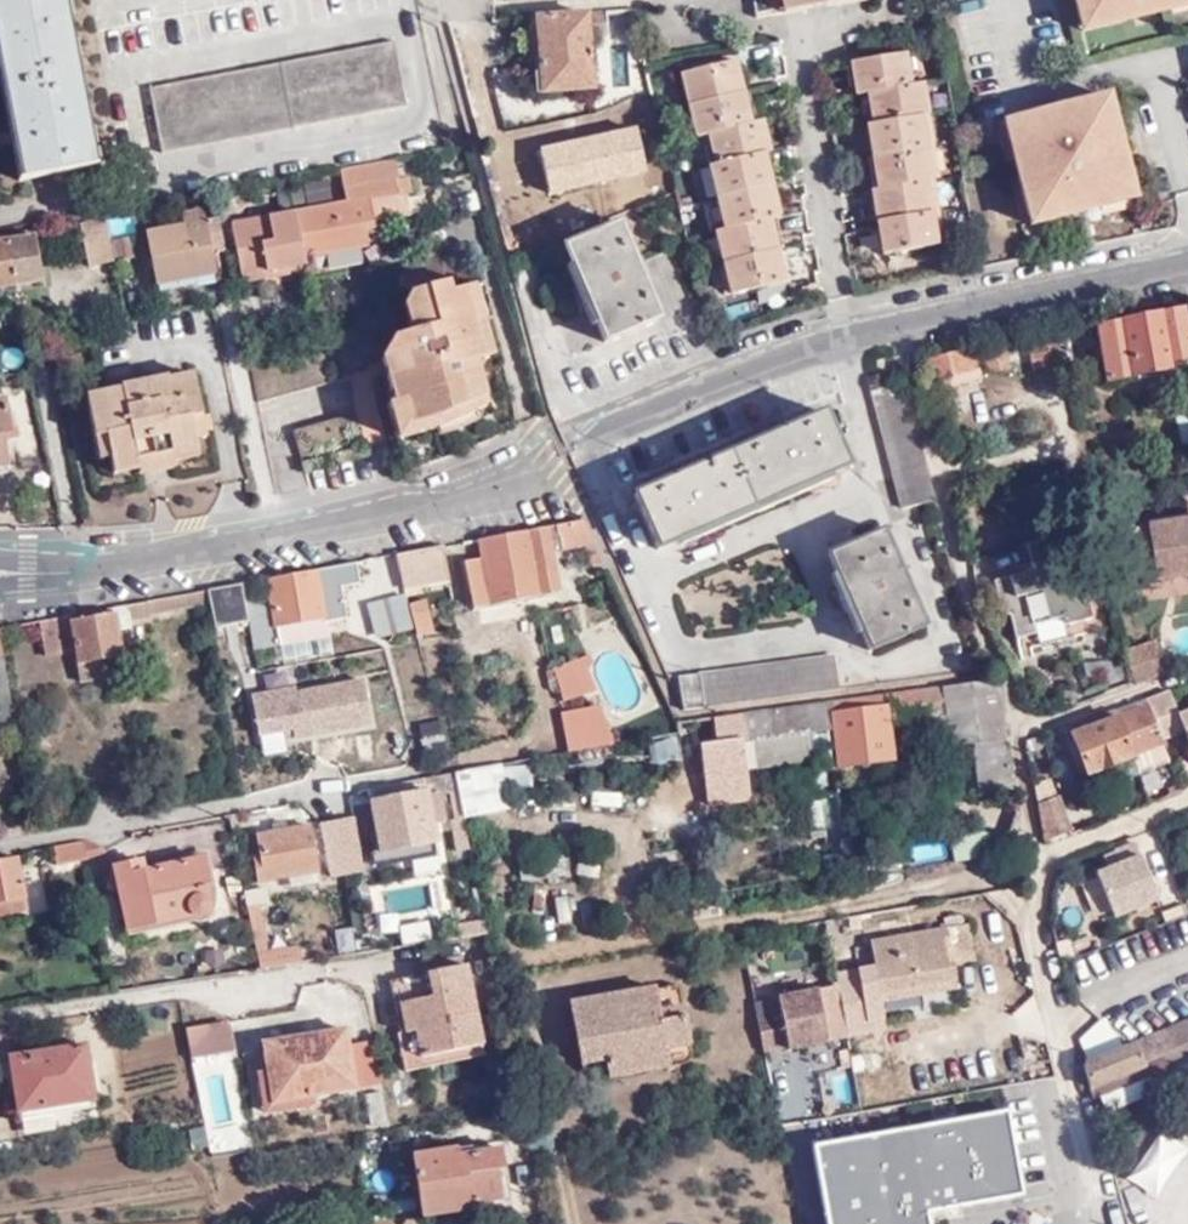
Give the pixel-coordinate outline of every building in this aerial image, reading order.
[(18,182),(97,167),(66,0),(0,0),(0,84),(18,182)] [(871,2),(871,0),(754,0),(757,20),(871,2)] [(1080,21),(1122,10),(1160,0),(1074,0),(1080,21)] [(1168,11),(1187,5),(1187,0),(1166,0),(1168,11)] [(607,40),(638,44),(633,10),(606,12),(607,40)] [(1122,10),(1080,21),(1082,33),(1125,21),(1122,10)] [(606,12),(534,17),(535,23),(539,76),(596,72),(594,40),(607,40),(606,12)] [(530,40),(530,30),(520,31),(520,40),(530,40)] [(441,37),(425,41),(428,54),(443,51),(441,37)] [(408,107),(396,43),(150,90),(163,153),(408,107)] [(908,87),(904,56),(878,59),(850,64),(855,95),(867,93),(908,87)] [(688,106),(741,94),(734,61),(681,73),(688,106)] [(596,72),(539,76),(540,95),(596,92),(596,72)] [(926,117),(920,85),(908,87),(867,93),(873,125),(919,118),(926,117)] [(749,125),(741,94),(688,106),(695,138),(708,135),(749,125)] [(1108,96),(1003,123),(1013,160),(1028,218),(1063,208),(1061,201),(1094,192),(1095,199),(1132,190),(1108,96)] [(924,151),(919,118),(873,125),(866,126),(870,158),(924,151)] [(762,123),(749,125),(708,135),(715,165),(763,156),(768,154),(762,123)] [(1013,160),(1003,123),(994,127),(1003,163),(1013,160)] [(637,125),(539,148),(550,194),(648,171),(637,125)] [(929,182),(924,151),(870,158),(875,191),(923,183),(929,182)] [(715,165),(709,167),(716,198),(769,186),(763,156),(715,165)] [(341,173),(395,163),(394,161),(341,169),(341,173)] [(347,202),(297,212),(307,261),(371,247),(367,230),(377,228),(371,197),(412,190),(409,176),(397,178),(395,163),(341,173),(347,202)] [(869,192),(874,224),(928,215),(923,183),(875,191),(869,192)] [(723,229),(766,219),(776,217),(769,186),(716,198),(723,229)] [(1134,198),(1132,190),(1095,199),(1094,192),(1061,201),(1063,208),(1028,218),(1030,226),(1134,198)] [(184,214),(185,225),(206,220),(205,210),(184,214)] [(234,225),(244,276),(307,265),(307,261),(297,212),(234,225)] [(928,215),(874,224),(879,255),(933,248),(928,215)] [(212,253),(226,249),(220,218),(206,220),(185,225),(148,231),(151,256),(157,286),(216,275),(212,253)] [(715,232),(722,263),(764,253),(775,251),(766,219),(723,229),(715,232)] [(110,240),(106,220),(82,224),(90,267),(115,262),(110,240)] [(565,247),(603,342),(660,320),(645,283),(652,280),(644,262),(638,264),(621,222),(565,247)] [(45,282),(36,231),(0,239),(0,290),(45,282)] [(118,262),(138,258),(133,236),(114,239),(118,262)] [(764,253),(722,263),(729,295),(782,283),(775,251),(764,253)] [(453,407),(458,420),(489,405),(479,363),(495,358),(476,287),(452,293),(444,260),(407,269),(413,292),(405,308),(412,333),(396,338),(384,360),(396,404),(406,400),(413,421),(411,427),(421,433),(443,427),(437,412),(453,407)] [(245,284),(309,272),(307,265),(244,276),(245,284)] [(1096,328),(1106,379),(1187,363),(1187,339),(1182,312),(1096,328)] [(1061,333),(969,354),(977,384),(1008,376),(1037,369),(1068,362),(1061,333)] [(968,349),(920,361),(937,424),(984,412),(977,384),(969,354),(968,349)] [(1040,381),(1037,369),(1008,376),(1011,387),(1040,381)] [(107,437),(112,458),(116,476),(141,469),(139,462),(174,455),(175,463),(200,458),(196,441),(192,419),(203,417),(194,373),(88,396),(96,439),(107,437)] [(901,507),(934,500),(904,383),(871,392),(901,507)] [(8,465),(5,441),(13,439),(6,399),(0,400),(0,466),(8,465)] [(406,400),(396,404),(390,405),(401,439),(421,433),(411,427),(413,421),(406,400)] [(443,427),(458,420),(453,407),(437,412),(443,427)] [(784,423),(772,428),(764,432),(766,438),(730,454),(754,507),(847,468),(824,414),(788,429),(784,423)] [(207,439),(203,417),(192,419),(196,441),(207,439)] [(100,460),(112,458),(107,437),(96,439),(100,460)] [(754,507),(730,454),(692,471),(689,464),(669,472),(671,478),(634,494),(659,548),(754,507)] [(139,462),(141,469),(142,475),(177,468),(175,463),(174,455),(139,462)] [(1120,529),(1128,584),(1187,575),(1187,518),(1120,529)] [(584,519),(477,540),(481,559),(467,561),(474,606),(559,590),(552,552),(562,550),(561,544),(592,539),(584,519)] [(896,569),(880,531),(829,553),(869,650),(921,628),(904,587),(910,585),(902,567),(896,569)] [(1081,579),(1060,584),(1053,560),(1061,557),(1054,535),(1026,543),(1033,570),(995,581),(1003,614),(1011,614),(1017,637),(1035,632),(1033,624),(1064,617),(1066,625),(1091,620),(1081,579)] [(427,548),(396,554),(403,586),(449,578),(443,546),(427,548)] [(357,562),(321,568),(329,613),(324,616),(325,623),(328,622),(348,619),(343,588),(362,585),(357,562)] [(321,568),(268,579),(271,598),(265,600),(269,622),(275,621),(276,625),(324,616),(329,613),(321,568)] [(252,582),(243,583),(245,600),(255,598),(252,582)] [(209,590),(212,605),(223,603),(225,609),(247,606),(246,604),(245,600),(243,583),(209,590)] [(129,619),(212,605),(209,590),(115,607),(116,613),(119,625),(129,624),(129,619)] [(19,604),(15,591),(0,596),(0,609),(19,604)] [(412,617),(405,595),(387,600),(396,633),(414,628),(412,617)] [(246,604),(247,606),(255,651),(280,646),(276,625),(275,621),(269,622),(265,600),(246,604)] [(70,623),(75,651),(80,680),(112,675),(110,657),(124,655),(119,625),(116,613),(70,623)] [(69,616),(41,621),(47,656),(75,651),(70,623),(69,616)] [(283,665),(335,655),(328,622),(325,623),(324,616),(276,625),(280,646),(283,665)] [(1154,644),(1123,652),(1130,684),(1161,676),(1154,644)] [(679,676),(682,710),(839,688),(834,655),(679,676)] [(18,734),(3,657),(0,657),(0,736),(18,734)] [(581,660),(553,670),(563,704),(592,694),(581,660)] [(998,679),(919,690),(920,704),(947,701),(952,744),(1006,737),(998,679)] [(292,688),(252,695),(257,734),(293,729),(294,737),(336,730),(328,687),(292,692),(292,688)] [(1168,689),(1143,698),(1147,706),(1114,717),(1112,709),(1110,710),(1071,724),(1072,732),(1070,734),(1084,772),(1114,760),(1131,754),(1132,754),(1161,744),(1159,738),(1183,731),(1187,744),(1187,707),(1176,711),(1168,689)] [(919,690),(883,695),(885,708),(920,704),(919,690)] [(883,695),(836,701),(838,728),(834,728),(839,767),(893,760),(885,708),(883,695)] [(836,701),(805,705),(809,732),(834,728),(838,728),(836,701)] [(805,705),(714,718),(715,743),(744,739),(747,767),(813,759),(809,732),(805,705)] [(562,714),(570,752),(613,744),(599,707),(562,714)] [(356,734),(360,765),(394,761),(390,730),(356,734)] [(747,767),(744,739),(715,743),(702,744),(710,808),(752,803),(747,767)] [(1114,760),(1121,779),(1137,773),(1132,754),(1131,754),(1114,760)] [(479,768),(456,773),(459,791),(465,813),(510,806),(503,765),(479,768)] [(459,791),(456,773),(411,781),(368,789),(378,852),(438,841),(434,825),(429,796),(441,794),(459,791)] [(446,822),(441,794),(429,796),(434,825),(446,822)] [(1069,830),(1062,795),(1037,804),(1043,840),(1069,830)] [(352,820),(336,822),(342,854),(357,851),(352,820)] [(342,854),(336,822),(321,824),(326,857),(342,854)] [(317,872),(308,825),(256,833),(260,855),(253,856),(258,881),(317,872)] [(946,859),(978,861),(980,836),(948,834),(946,859)] [(83,841),(55,846),(58,862),(87,857),(83,841)] [(438,841),(378,852),(371,852),(373,865),(439,854),(438,841)] [(1117,862),(1106,867),(1094,872),(1113,915),(1156,899),(1133,842),(1113,850),(1114,852),(1117,862)] [(342,854),(345,872),(361,869),(357,851),(342,854)] [(1103,857),(1106,867),(1117,862),(1114,852),(1103,857)] [(330,874),(345,872),(342,854),(326,857),(330,874)] [(125,929),(192,913),(194,916),(200,916),(205,914),(208,910),(209,903),(205,900),(202,896),(200,889),(209,887),(202,856),(144,870),(142,861),(113,867),(125,929)] [(21,898),(24,897),(17,857),(0,861),(0,902),(21,898)] [(226,879),(228,893),(241,891),(239,877),(226,879)] [(0,902),(0,918),(24,914),(21,898),(0,902)] [(1184,904),(1161,912),(1166,921),(1187,913),(1187,912),(1184,904)] [(878,988),(881,1001),(957,988),(953,965),(976,960),(970,923),(870,941),(871,946),(852,949),(860,991),(878,988)] [(256,952),(266,951),(261,926),(251,927),(256,952)] [(1069,940),(1060,942),(1055,943),(1060,962),(1063,961),(1073,958),(1069,940)] [(299,961),(301,961),(298,946),(266,951),(256,952),(259,967),(299,961)] [(406,1066),(423,1062),(422,1055),(482,1044),(467,968),(429,976),(434,999),(401,1004),(407,1033),(401,1035),(406,1066)] [(397,981),(401,1004),(434,999),(429,976),(397,981)] [(680,984),(656,988),(661,1021),(685,1018),(680,984)] [(661,1021),(656,988),(569,1002),(580,1063),(604,1058),(665,1048),(689,1044),(685,1018),(661,1021)] [(756,1005),(764,1046),(766,1054),(789,1049),(791,1053),(830,1044),(819,992),(780,999),(780,1001),(756,1005)] [(1171,1027),(1179,1047),(1187,1044),(1187,1021),(1171,1027)] [(229,1022),(185,1028),(191,1056),(233,1049),(229,1022)] [(1084,1053),(1114,1041),(1107,1022),(1076,1033),(1084,1053)] [(1163,1065),(1187,1055),(1187,1044),(1179,1047),(1171,1027),(1152,1036),(1163,1065)] [(314,1096),(355,1090),(347,1047),(344,1029),(265,1044),(269,1069),(274,1102),(314,1096)] [(1135,1045),(1084,1064),(1091,1089),(1141,1069),(1142,1072),(1163,1065),(1152,1036),(1134,1042),(1135,1045)] [(355,1090),(383,1085),(374,1043),(347,1047),(355,1090)] [(422,1055),(423,1062),(483,1052),(482,1044),(422,1055)] [(8,1057),(16,1110),(92,1100),(84,1046),(8,1057)] [(665,1048),(604,1058),(607,1077),(668,1067),(665,1048)] [(1141,1069),(1091,1089),(1094,1101),(1166,1072),(1163,1065),(1142,1072),(1141,1069)] [(315,1104),(314,1096),(274,1102),(269,1069),(257,1071),(264,1113),(315,1104)] [(388,1123),(382,1090),(365,1093),(372,1125),(388,1123)] [(807,1151),(819,1223),(918,1223),(917,1217),(1017,1201),(1004,1120),(807,1151)] [(471,1210),(470,1205),(501,1201),(495,1171),(501,1170),(499,1149),(456,1155),(456,1148),(412,1155),(422,1216),(471,1210)]
